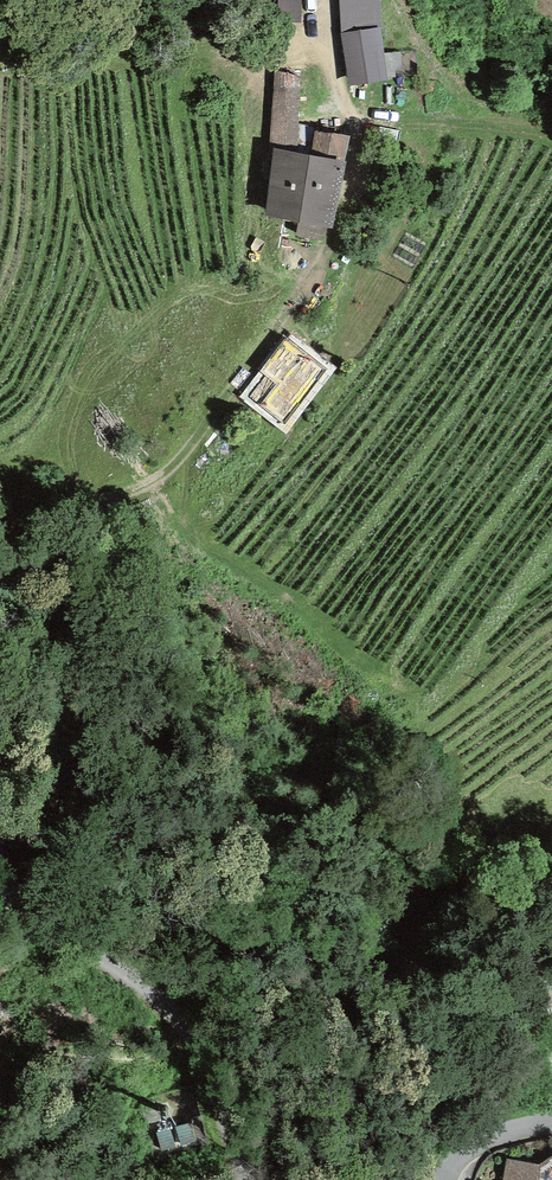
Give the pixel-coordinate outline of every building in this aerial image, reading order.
[(342,31),(350,82),(387,77),(381,25),(380,0),(340,0),(342,31)] [(302,74),(275,68),(270,135),(299,136),(302,74)] [(274,145),(263,214),(334,225),(349,132),(330,129),(326,153),(274,145)] [(269,375),(253,396),(289,425),(331,373),(289,340),(264,371),(269,375)] [(538,1165),(506,1159),(502,1179),(551,1179),(551,1156),(538,1165)]
